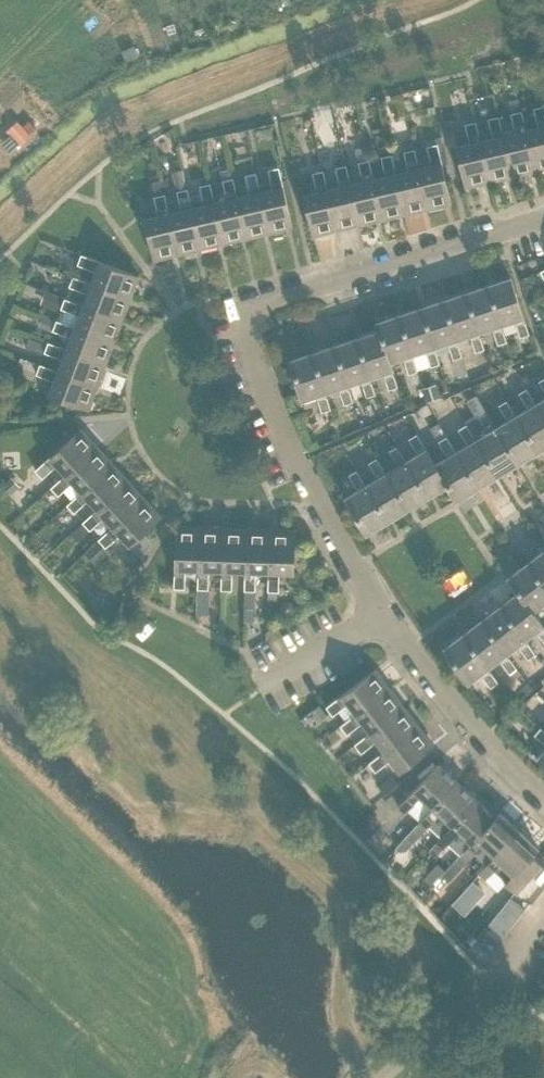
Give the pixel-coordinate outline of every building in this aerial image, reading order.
[(518,98),(509,100),(512,113),(521,111),(518,98)] [(543,105),(534,108),(538,127),(525,130),(535,170),(543,168),(543,106),(543,105)] [(535,170),(525,130),(521,111),(512,113),(511,113),(515,132),(503,135),(512,175),(535,170)] [(512,175),(503,135),(498,116),(488,118),(493,137),(480,140),(489,181),(512,175)] [(489,181),(480,140),(475,121),(465,124),(470,143),(455,146),(465,187),(489,181)] [(258,129),(256,135),(269,139),(273,135),(271,126),(258,129)] [(418,168),(428,208),(451,203),(437,144),(443,142),(441,132),(428,135),(431,145),(427,146),(431,165),(418,168)] [(428,208),(418,168),(414,149),(412,140),(402,142),(408,170),(396,173),(405,213),(428,208)] [(364,146),(356,148),(359,162),(367,160),(364,146)] [(405,213),(396,173),(391,154),(381,157),(385,175),(373,178),(382,219),(405,213)] [(260,191),(269,232),(292,226),(278,167),(276,159),(266,161),(268,170),(272,188),(260,191)] [(382,219),(373,178),(368,160),(367,160),(359,162),(358,162),(363,181),(350,184),(359,224),(382,219)] [(359,224),(350,184),(346,165),(335,167),(340,186),(327,189),(337,230),(359,224)] [(337,230),(327,189),(323,170),(313,173),(317,191),(303,195),(312,235),(337,230)] [(269,232),(260,191),(255,173),(245,175),(250,194),(237,197),(246,237),(269,232)] [(167,177),(160,179),(161,179),(164,193),(170,191),(167,177)] [(246,237),(237,197),(232,178),(222,180),(227,199),(214,202),(224,243),(246,237)] [(161,179),(150,182),(153,195),(164,193),(161,179)] [(224,243),(214,202),(210,183),(200,186),(204,205),(191,208),(201,248),(224,243)] [(201,248),(191,208),(187,189),(177,191),(181,210),(169,213),(178,253),(201,248)] [(178,253),(169,213),(164,194),(154,196),(158,215),(144,219),(154,259),(178,253)] [(91,283),(130,298),(138,276),(81,254),(78,264),(96,271),(91,283)] [(130,298),(91,283),(73,276),(69,286),(87,293),(83,305),(122,320),(130,298)] [(487,285),(501,324),(514,320),(520,337),(529,334),(510,277),(487,285)] [(506,341),(501,324),(487,285),(465,292),(478,332),(492,327),(497,344),(506,341)] [(49,292),(44,305),(59,311),(61,308),(64,298),(49,292)] [(484,349),(478,332),(465,292),(443,300),(456,339),(469,335),(475,352),(484,349)] [(83,305),(65,298),(61,308),(79,315),(75,327),(113,342),(122,320),(83,305)] [(462,356),(456,339),(443,300),(420,307),(434,347),(447,342),(458,375),(467,372),(462,356)] [(440,364),(434,347),(420,307),(398,315),(412,354),(425,350),(430,367),(440,364)] [(43,315),(38,326),(51,331),(56,320),(43,315)] [(417,371),(412,354),(398,315),(375,322),(378,330),(389,362),(403,357),(408,374),(417,371)] [(113,342),(75,327),(56,320),(53,330),(71,337),(66,349),(105,364),(113,342)] [(398,387),(389,362),(378,330),(356,338),(370,377),(383,373),(389,390),(398,387)] [(42,353),(46,343),(28,337),(25,347),(42,353)] [(375,394),(370,377),(356,338),(334,345),(347,385),(361,380),(366,397),(375,394)] [(105,364),(66,349),(48,342),(44,352),(63,359),(58,371),(97,386),(105,364)] [(353,402),(347,385),(334,345),(311,353),(325,392),(338,388),(344,405),(353,402)] [(331,409),(325,392),(311,353),(288,360),(301,400),(316,395),(322,412),(331,409)] [(97,386),(58,371),(27,359),(23,369),(36,374),(54,381),(49,395),(88,409),(97,386)] [(426,401),(440,397),(435,383),(422,387),(426,401)] [(536,403),(527,388),(518,393),(528,408),(516,415),(537,451),(543,447),(543,417),(536,403)] [(543,417),(543,398),(536,403),(543,417)] [(537,451),(516,415),(507,400),(498,405),(508,420),(496,427),(517,463),(537,451)] [(517,463),(496,427),(487,412),(478,417),(488,432),(476,440),(497,475),(517,463)] [(477,487),(456,452),(438,422),(430,427),(438,441),(447,457),(435,464),(447,484),(446,485),(455,500),(477,487)] [(497,475),(476,440),(466,424),(458,429),(467,445),(456,452),(477,487),(497,475)] [(66,474),(96,446),(80,429),(35,470),(42,477),(57,464),(66,474)] [(447,484),(435,464),(417,433),(409,438),(418,454),(406,461),(427,496),(446,485),(447,484)] [(81,491),(112,463),(96,446),(66,474),(51,487),(58,495),(73,482),(81,491)] [(427,496),(406,461),(397,446),(388,451),(398,466),(386,473),(407,509),(427,496)] [(407,509),(386,473),(377,458),(368,463),(378,478),(366,485),(387,521),(407,509)] [(97,509),(128,481),(112,463),(81,491),(67,505),(74,512),(88,499),(97,509)] [(387,521),(366,485),(356,470),(348,475),(357,490),(344,498),(366,534),(387,521)] [(113,526),(144,498),(128,481),(97,509),(83,522),(90,530),(104,516),(113,526)] [(21,512),(34,500),(22,487),(9,499),(21,512)] [(144,498),(113,526),(99,539),(106,547),(120,534),(130,545),(161,517),(144,498)] [(198,569),(200,527),(176,526),(174,588),(184,588),(185,568),(198,569)] [(222,570),(223,528),(200,527),(198,569),(198,588),(208,589),(209,569),(222,570)] [(245,570),(247,529),(223,528),(222,570),(221,589),(231,590),(232,570),(245,570)] [(269,571),(270,530),(247,529),(245,570),(245,590),(255,590),(256,571),(269,571)] [(270,530),(269,571),(268,591),(278,591),(279,572),(294,572),(295,530),(270,530)] [(95,564),(108,551),(98,539),(84,551),(95,564)] [(527,562),(543,585),(543,550),(527,562)] [(527,562),(507,578),(517,593),(519,591),(533,609),(543,601),(543,585),(527,562)] [(198,588),(197,602),(209,602),(209,589),(208,589),(198,588)] [(533,609),(519,591),(517,593),(500,606),(525,638),(536,630),(543,640),(543,624),(533,609)] [(284,601),(279,605),(280,612),(285,616),(290,616),(294,611),(294,605),(290,601),(284,601)] [(536,652),(525,638),(500,606),(481,620),(506,652),(517,644),(528,658),(536,652)] [(517,667),(506,652),(481,620),(462,634),(487,667),(498,658),(509,673),(516,668),(517,667)] [(498,681),(487,667),(462,634),(442,649),(468,682),(480,673),(491,687),(498,681)] [(509,673),(515,680),(521,675),(516,668),(509,673)] [(356,713),(389,688),(375,669),(326,706),(333,715),(348,703),(356,713)] [(370,732),(403,707),(389,688),(356,713),(340,725),(347,733),(363,721),(370,732)] [(320,705),(311,711),(318,721),(327,715),(320,705)] [(384,750),(418,726),(403,707),(370,732),(355,744),(361,752),(377,740),(384,750)] [(541,726),(540,727),(521,710),(516,716),(534,733),(543,742),(543,729),(541,726)] [(418,726),(384,750),(369,762),(375,771),(391,759),(400,771),(433,745),(418,726)] [(433,808),(457,781),(438,763),(398,806),(405,813),(420,796),(432,807),(433,808)] [(433,808),(432,807),(409,832),(416,838),(423,830),(424,831),(429,825),(441,837),(451,825),(452,826),(476,799),(457,781),(433,808)] [(451,825),(441,837),(429,850),(435,856),(442,848),(443,848),(448,843),(460,854),(471,843),(496,817),(476,799),(452,826),(451,825)] [(494,857),(519,830),(499,812),(496,817),(471,843),(460,854),(441,874),(448,881),(482,845),(494,856),(494,857)] [(494,857),(494,856),(478,873),(485,879),(501,863),(513,874),(504,883),(516,894),(542,866),(531,856),(538,848),(519,830),(494,857)] [(399,843),(395,848),(399,851),(406,850),(413,843),(405,836),(399,843)] [(525,908),(510,897),(489,924),(503,936),(525,908)]
